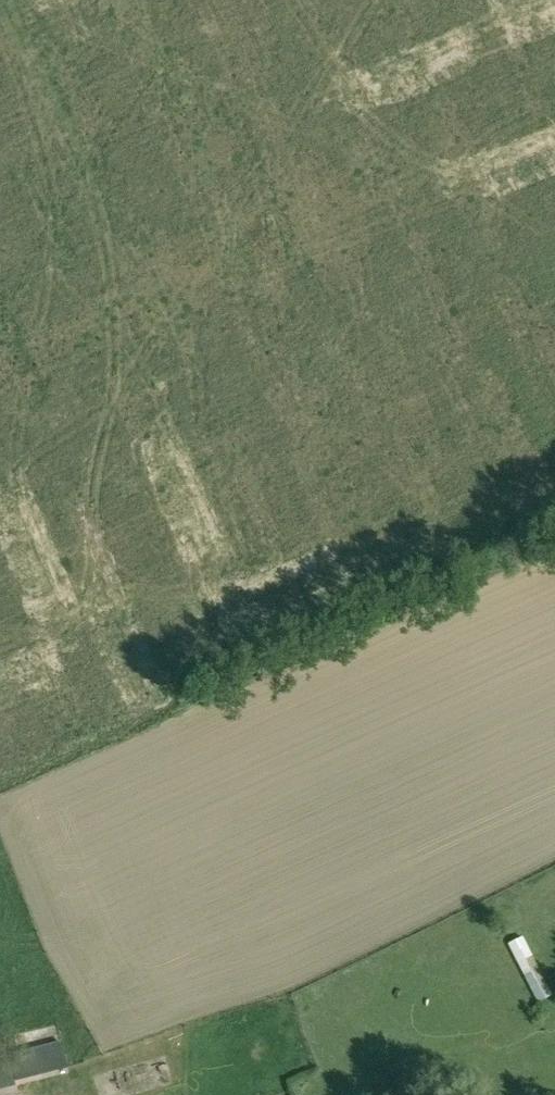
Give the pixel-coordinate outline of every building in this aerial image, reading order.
[(15,1084),(14,1080),(67,1067),(61,1041),(8,1054),(0,1056),(0,1088),(15,1084)]
